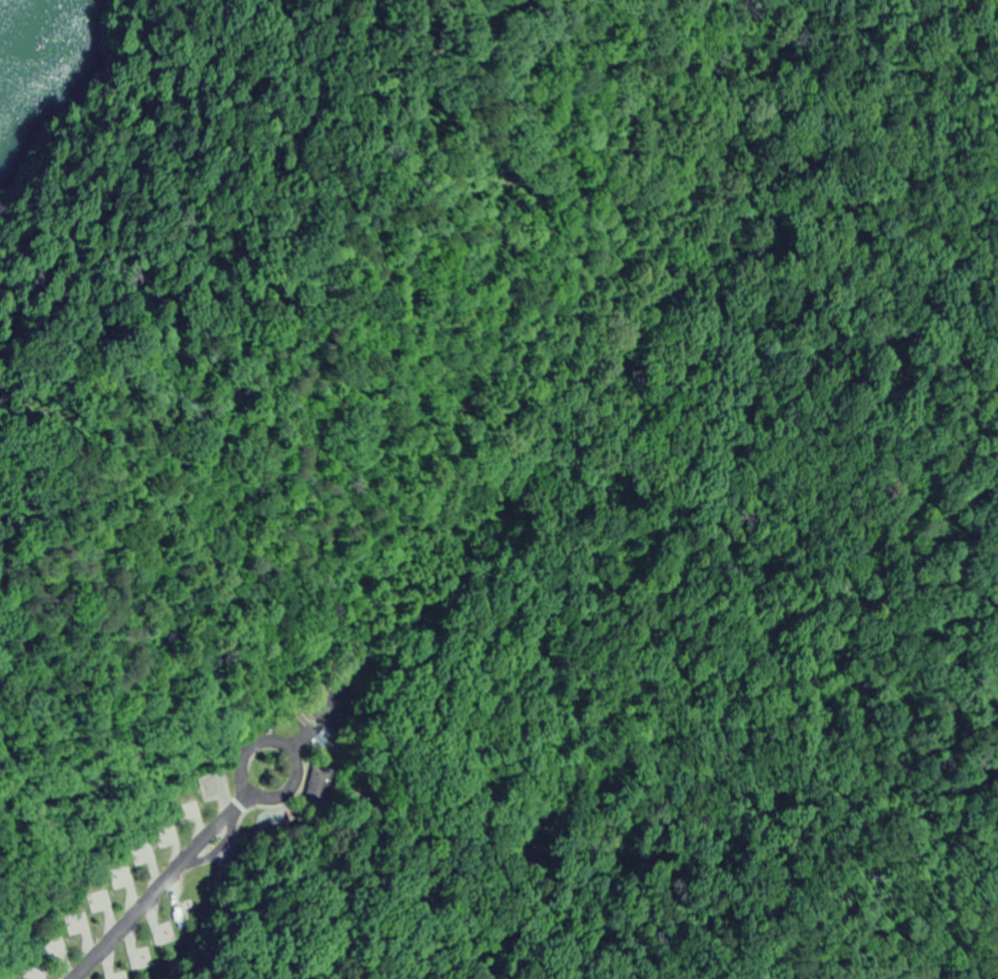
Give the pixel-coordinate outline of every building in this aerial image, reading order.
[(308,804),(329,809),(338,769),(318,764),(308,804)] [(161,861),(155,842),(137,848),(143,867),(161,861)] [(94,931),(92,914),(73,916),(76,934),(94,931)] [(69,936),(47,942),(53,962),(74,956),(69,936)] [(49,968),(30,972),(32,978),(51,978),(49,968)]
